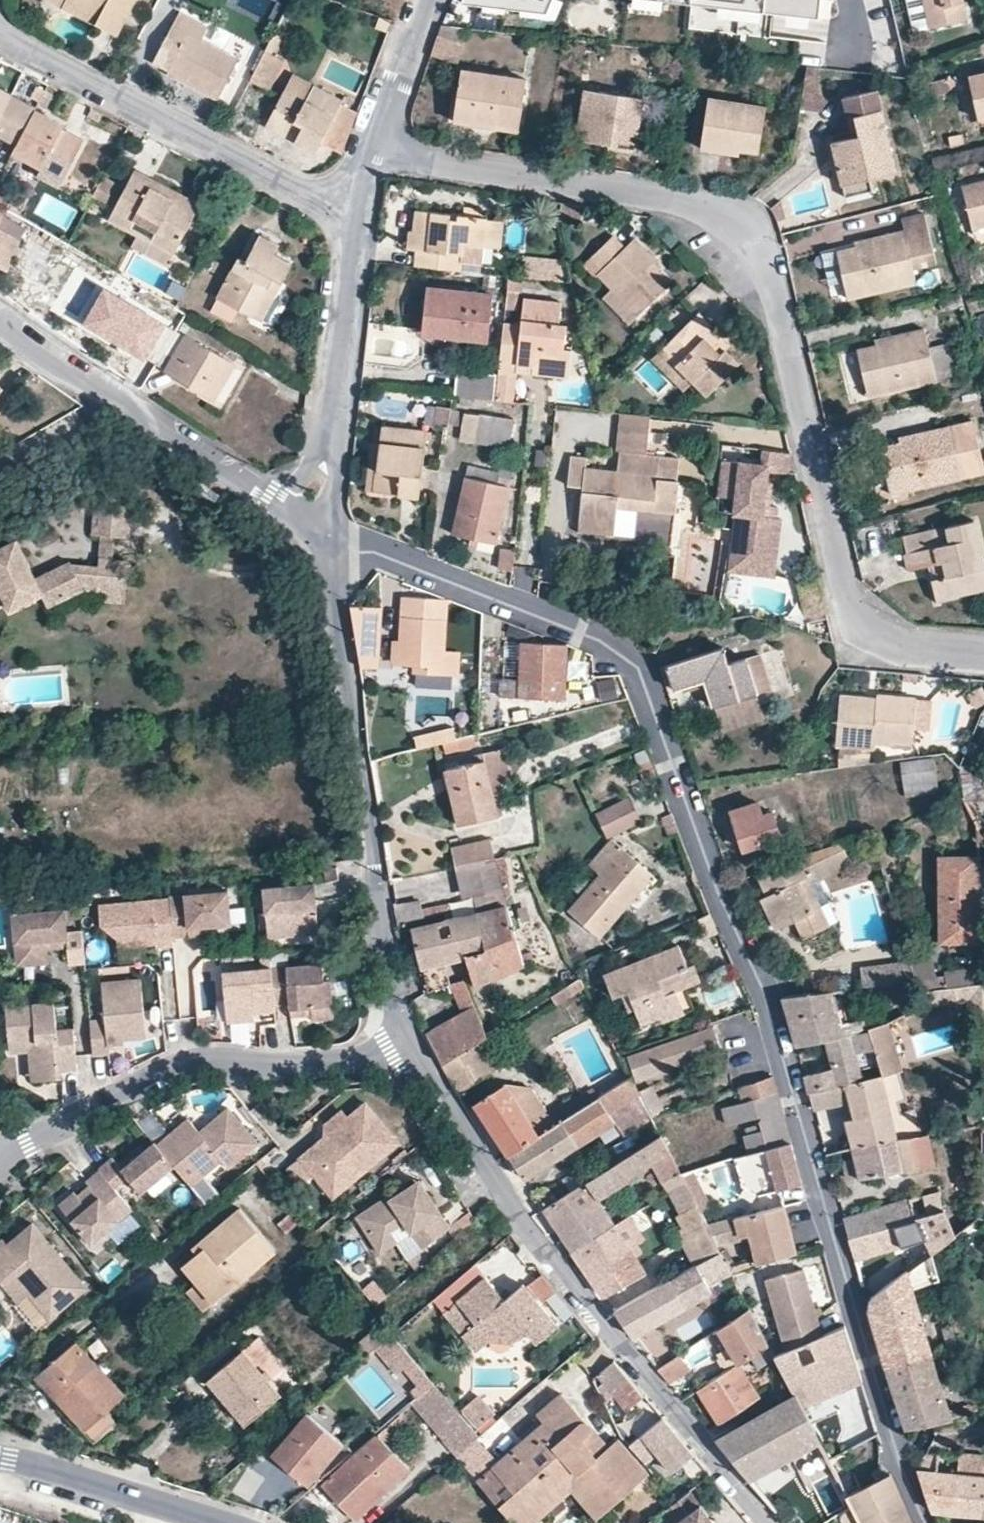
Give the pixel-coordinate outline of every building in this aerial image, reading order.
[(117,33),(134,0),(51,0),(117,33)] [(461,3),(483,5),(506,8),(521,9),(547,12),(553,0),(462,0),(461,3)] [(547,12),(521,9),(520,19),(554,23),(564,0),(553,0),(547,12)] [(688,3),(665,0),(654,0),(653,9),(687,12),(688,3)] [(688,3),(714,6),(748,9),(770,12),(804,16),(819,17),(821,0),(665,0),(688,3)] [(819,17),(830,19),(832,0),(821,0),(819,17)] [(918,30),(968,18),(963,0),(911,0),(918,30)] [(506,8),(483,5),(482,15),(505,18),(506,8)] [(747,19),(748,9),(714,6),(713,16),(747,19)] [(803,26),(804,16),(770,12),(769,22),(803,26)] [(202,40),(208,28),(179,13),(166,39),(181,47),(167,74),(217,99),(238,59),(202,40)] [(275,56),(284,38),(275,33),(248,83),(267,93),(284,62),(275,56)] [(457,64),(463,45),(437,35),(430,55),(457,64)] [(819,68),(807,67),(803,88),(815,90),(819,68)] [(518,131),(526,81),(460,72),(453,121),(518,131)] [(970,76),(980,118),(983,117),(983,73),(970,76)] [(317,151),(343,100),(293,75),(266,126),(317,151)] [(815,90),(803,88),(800,110),(820,113),(827,102),(815,90)] [(17,145),(33,115),(36,108),(0,89),(0,136),(17,145)] [(636,143),(642,98),(584,89),(578,139),(617,145),(618,140),(636,143)] [(865,180),(894,172),(873,89),(841,97),(846,117),(851,116),(856,135),(830,142),(841,186),(865,180)] [(50,97),(43,94),(38,104),(45,107),(50,97)] [(759,153),(765,107),(708,98),(701,148),(740,155),(741,151),(759,153)] [(46,121),(33,115),(17,145),(13,152),(56,175),(53,180),(74,191),(98,146),(76,135),(77,132),(48,117),(46,121)] [(965,142),(962,133),(948,136),(951,146),(965,142)] [(168,265),(200,203),(135,169),(109,219),(136,235),(131,245),(168,265)] [(106,203),(116,184),(101,177),(92,195),(106,203)] [(869,194),(865,180),(841,186),(845,200),(869,194)] [(973,227),(983,225),(983,180),(963,185),(973,227)] [(5,208),(13,192),(0,185),(0,205),(5,208)] [(561,203),(559,218),(580,221),(582,206),(561,203)] [(777,205),(770,209),(771,212),(775,219),(777,222),(784,218),(777,205)] [(465,209),(464,215),(484,217),(485,210),(465,209)] [(484,217),(464,215),(416,211),(414,232),(409,231),(407,249),(417,250),(415,267),(460,272),(461,261),(482,264),(483,246),(486,220),(486,218),(484,217)] [(503,220),(486,220),(483,246),(500,248),(503,220)] [(854,249),(836,253),(847,300),(915,284),(912,274),(936,268),(926,223),(902,228),(903,232),(853,243),(854,249)] [(8,272),(21,241),(0,229),(0,268),(8,272)] [(259,234),(245,262),(236,257),(216,297),(253,318),(273,278),(283,284),(293,263),(275,253),(280,244),(259,234)] [(610,289),(637,317),(670,283),(658,271),(663,266),(634,238),(624,246),(613,235),(589,258),(600,270),(596,275),(610,289)] [(838,279),(835,252),(823,253),(826,280),(838,279)] [(486,339),(491,295),(428,289),(423,332),(486,339)] [(628,326),(637,317),(610,289),(602,299),(628,326)] [(155,364),(174,330),(118,297),(99,331),(155,364)] [(521,365),(572,370),(573,351),(566,350),(568,325),(561,324),(563,303),(525,299),(523,325),(504,323),(499,374),(517,375),(520,375),(521,372),(521,365)] [(660,351),(691,384),(705,398),(739,365),(708,333),(713,328),(699,314),(660,351)] [(233,365),(174,330),(155,364),(213,398),(233,365)] [(874,342),(875,347),(856,352),(868,398),(936,382),(923,330),(874,342)] [(934,347),(935,375),(951,374),(950,346),(934,347)] [(682,392),(691,384),(660,351),(651,360),(682,392)] [(571,378),(572,370),(521,365),(521,372),(571,378)] [(499,374),(497,401),(515,403),(517,375),(499,374)] [(427,425),(439,427),(442,406),(429,405),(427,425)] [(479,414),(463,412),(459,441),(474,444),(509,449),(513,420),(479,414)] [(622,413),(618,452),(646,455),(650,416),(622,413)] [(898,437),(898,443),(879,447),(890,493),(983,473),(972,420),(898,437)] [(379,443),(374,491),(418,496),(425,432),(381,427),(379,443)] [(365,490),(374,491),(379,443),(370,442),(365,490)] [(790,454),(762,451),(761,460),(773,462),(772,467),(771,472),(788,474),(790,454)] [(646,455),(618,452),(617,469),(586,466),(586,457),(570,456),(567,485),(581,487),(578,530),(614,534),(616,509),(675,514),(679,481),(677,482),(679,459),(646,455)] [(760,466),(721,461),(717,498),(719,498),(717,511),(734,514),(727,558),(743,560),(743,565),(769,568),(775,518),(771,518),(773,507),(769,507),(772,483),(766,483),(768,467),(760,466)] [(497,543),(512,476),(468,465),(453,533),(497,543)] [(207,510),(218,494),(199,482),(188,497),(207,510)] [(97,531),(96,562),(106,564),(107,556),(109,557),(110,532),(122,533),(123,501),(89,499),(87,530),(97,531)] [(780,519),(775,518),(769,568),(743,565),(743,560),(728,558),(727,571),(773,577),(780,519)] [(974,521),(902,535),(909,569),(929,565),(938,599),(983,590),(983,563),(974,521)] [(122,574),(126,575),(126,564),(122,558),(109,557),(107,556),(106,564),(96,562),(84,562),(72,569),(66,559),(34,577),(31,571),(24,574),(19,566),(26,562),(14,539),(0,545),(0,601),(3,600),(7,608),(38,593),(44,604),(78,588),(104,590),(105,573),(122,574)] [(504,553),(502,574),(515,575),(517,554),(504,553)] [(31,571),(26,562),(19,566),(24,574),(31,571)] [(119,598),(122,574),(105,573),(104,590),(104,597),(119,598)] [(402,596),(399,642),(399,663),(414,664),(424,664),(424,671),(456,673),(457,654),(443,653),(445,600),(402,596)] [(351,605),(358,651),(377,653),(380,608),(351,605)] [(825,609),(804,613),(806,620),(826,615),(825,609)] [(499,695),(564,698),(568,646),(521,643),(519,680),(500,679),(499,695)] [(714,706),(757,693),(770,689),(759,654),(729,663),(724,648),(665,666),(673,690),(705,680),(714,706)] [(377,653),(358,651),(362,679),(376,679),(377,653)] [(614,677),(595,685),(603,703),(621,695),(614,677)] [(764,718),(757,693),(714,706),(722,731),(764,718)] [(876,695),(875,699),(838,696),(834,745),(873,748),(874,743),(891,744),(893,741),(912,742),(912,728),(928,730),(930,700),(876,695)] [(453,726),(443,729),(446,741),(456,738),(453,726)] [(417,749),(446,741),(443,729),(414,737),(417,749)] [(483,754),(485,761),(490,786),(511,782),(504,749),(483,754)] [(937,791),(934,760),(901,763),(905,794),(937,791)] [(490,786),(485,761),(446,770),(459,824),(497,815),(490,786)] [(638,821),(627,800),(596,815),(607,837),(638,821)] [(761,816),(757,803),(730,811),(743,848),(780,837),(772,813),(761,816)] [(625,906),(652,875),(610,839),(588,864),(599,874),(568,910),(599,936),(625,906)] [(465,863),(494,857),(489,840),(451,848),(455,866),(465,863)] [(803,939),(830,925),(820,907),(811,911),(797,882),(846,857),(839,843),(796,857),(798,859),(758,879),(767,895),(759,899),(775,929),(793,920),(803,939)] [(507,908),(494,857),(465,863),(479,913),(507,908)] [(830,925),(840,920),(820,881),(851,866),(846,857),(797,882),(811,911),(820,907),(830,925)] [(979,858),(938,858),(938,942),(983,942),(983,917),(980,917),(979,858)] [(338,875),(336,863),(323,865),(324,877),(338,875)] [(661,883),(652,875),(625,906),(635,913),(661,883)] [(307,901),(313,900),(311,881),(261,887),(266,936),(316,930),(314,910),(308,911),(307,901)] [(168,897),(170,916),(172,936),(189,934),(188,927),(201,926),(230,923),(227,890),(168,896),(168,897)] [(129,946),(156,943),(156,947),(173,945),(172,936),(170,916),(168,897),(98,904),(100,924),(116,938),(128,937),(129,946)] [(419,900),(395,904),(398,924),(434,917),(431,904),(421,907),(419,900)] [(55,935),(56,944),(68,942),(70,960),(84,958),(82,927),(67,929),(64,905),(12,910),(17,953),(48,950),(48,944),(47,935),(55,935)] [(507,908),(479,913),(482,932),(483,941),(484,949),(465,954),(466,958),(474,985),(524,964),(507,908)] [(423,968),(445,963),(466,958),(465,954),(484,949),(483,941),(482,932),(479,913),(411,929),(420,968),(423,968)] [(201,933),(201,926),(188,927),(189,934),(201,933)] [(55,935),(47,935),(48,944),(56,944),(55,935)] [(117,947),(129,946),(128,937),(116,938),(117,947)] [(901,962),(911,960),(910,956),(906,943),(899,945),(901,962)] [(693,983),(678,946),(603,974),(611,997),(627,990),(640,1022),(659,1015),(662,1021),(683,1012),(675,990),(693,983)] [(49,958),(48,950),(17,953),(17,961),(49,958)] [(967,985),(973,985),(970,968),(943,971),(943,975),(934,976),(931,955),(910,956),(911,960),(914,981),(917,992),(967,985)] [(323,1012),(331,1003),(329,980),(323,981),(320,963),(270,968),(274,1004),(290,1003),(298,1001),(298,1007),(308,1013),(317,1012),(323,1012)] [(428,988),(448,984),(450,983),(445,963),(423,968),(428,988)] [(885,965),(888,984),(914,981),(911,963),(885,965)] [(860,969),(863,987),(888,984),(885,965),(860,969)] [(274,1004),(270,968),(270,966),(222,971),(227,1021),(253,1018),(253,1012),(275,1010),(274,1004)] [(124,1028),(145,1026),(140,977),(102,981),(105,1015),(90,1017),(93,1050),(110,1049),(109,1040),(124,1039),(124,1036),(124,1028)] [(571,995),(585,988),(580,977),(566,986),(571,995)] [(450,983),(448,984),(460,1014),(474,1005),(463,979),(450,983)] [(917,992),(914,981),(888,984),(863,987),(856,988),(859,998),(917,992)] [(982,1026),(982,983),(973,985),(967,985),(917,992),(918,1008),(965,1003),(965,1026),(982,1026)] [(838,1023),(830,990),(780,997),(795,1045),(824,1039),(868,1031),(864,1017),(849,1020),(838,1023)] [(840,990),(830,990),(838,1023),(849,1020),(840,990)] [(35,1038),(40,1076),(60,1074),(60,1066),(76,1065),(73,1024),(56,1026),(53,998),(6,1003),(10,1040),(35,1038)] [(292,1015),(308,1013),(298,1007),(298,1001),(290,1003),(292,1015)] [(332,1017),(331,1003),(323,1012),(317,1012),(318,1018),(332,1017)] [(474,1005),(460,1014),(428,1033),(444,1063),(485,1038),(487,1036),(474,1005)] [(747,1013),(719,1025),(737,1064),(765,1051),(747,1013)] [(634,1077),(723,1047),(713,1021),(625,1052),(634,1077)] [(145,1034),(145,1026),(124,1028),(124,1036),(145,1034)] [(803,1075),(808,1093),(863,1079),(860,1068),(877,1064),(868,1031),(824,1039),(830,1067),(803,1075)] [(31,1076),(40,1076),(35,1038),(10,1040),(10,1049),(28,1047),(31,1076)] [(485,1038),(444,1063),(459,1091),(460,1093),(502,1065),(485,1038)] [(894,1137),(888,1106),(885,1091),(880,1075),(863,1079),(808,1093),(813,1110),(849,1101),(854,1120),(845,1122),(851,1146),(894,1137)] [(638,1093),(637,1091),(630,1076),(598,1097),(538,1135),(508,1155),(524,1178),(619,1118),(614,1109),(638,1093)] [(746,1153),(791,1141),(773,1076),(738,1087),(742,1102),(722,1108),(726,1125),(757,1117),(759,1124),(746,1128),(747,1134),(742,1136),(746,1153)] [(637,1091),(638,1093),(650,1116),(666,1111),(653,1084),(637,1091)] [(525,1115),(515,1100),(504,1085),(474,1104),(494,1133),(525,1115)] [(546,1116),(532,1125),(538,1135),(598,1097),(591,1087),(546,1116)] [(530,1092),(515,1100),(525,1115),(532,1125),(546,1116),(530,1092)] [(325,1171),(340,1188),(397,1141),(364,1102),(346,1117),(340,1111),(324,1124),(323,1145),(314,1144),(299,1157),(317,1178),(325,1171)] [(902,1104),(888,1106),(894,1137),(909,1134),(902,1104)] [(155,1145),(175,1167),(193,1188),(222,1163),(229,1170),(257,1146),(227,1110),(199,1134),(185,1119),(155,1145)] [(532,1125),(525,1115),(494,1133),(508,1155),(538,1135),(532,1125)] [(980,1145),(981,1126),(965,1128),(927,1133),(931,1153),(980,1145)] [(909,1134),(894,1137),(851,1146),(853,1157),(858,1178),(900,1171),(900,1168),(934,1162),(931,1153),(927,1133),(909,1134)] [(647,1163),(667,1150),(659,1134),(587,1180),(599,1198),(628,1180),(627,1178),(647,1163)] [(99,1170),(116,1191),(130,1180),(143,1194),(175,1167),(155,1145),(152,1141),(134,1157),(130,1152),(117,1163),(110,1156),(96,1167),(99,1170)] [(801,1182),(791,1141),(746,1153),(737,1155),(745,1184),(760,1193),(801,1182)] [(666,1190),(683,1180),(679,1172),(668,1151),(667,1150),(647,1163),(663,1192),(666,1190)] [(845,1180),(858,1178),(853,1157),(841,1160),(845,1180)] [(695,1167),(679,1172),(683,1180),(698,1209),(712,1202),(695,1167)] [(81,1201),(77,1196),(72,1191),(56,1204),(93,1248),(109,1234),(105,1230),(131,1208),(116,1191),(99,1170),(84,1181),(88,1186),(93,1190),(81,1201)] [(332,1196),(340,1188),(325,1171),(317,1178),(332,1196)] [(599,1198),(587,1180),(555,1200),(542,1208),(571,1249),(615,1222),(599,1198)] [(683,1180),(666,1190),(684,1227),(703,1219),(698,1209),(683,1180)] [(208,1208),(218,1198),(203,1183),(193,1192),(208,1208)] [(420,1184),(413,1187),(422,1200),(428,1195),(420,1184)] [(88,1186),(77,1196),(81,1201),(93,1190),(88,1186)] [(422,1200),(413,1187),(405,1192),(402,1189),(356,1219),(373,1246),(391,1235),(403,1227),(424,1252),(449,1230),(440,1219),(442,1215),(428,1195),(422,1200)] [(534,1196),(542,1208),(555,1200),(548,1187),(534,1196)] [(937,1192),(925,1195),(931,1213),(941,1210),(937,1192)] [(931,1213),(925,1195),(901,1201),(843,1219),(848,1238),(931,1213)] [(746,1218),(710,1231),(719,1249),(752,1238),(759,1264),(795,1252),(782,1206),(746,1218)] [(196,1283),(214,1303),(275,1249),(238,1208),(177,1261),(196,1283)] [(854,1261),(875,1255),(924,1240),(931,1251),(932,1253),(955,1235),(941,1210),(931,1213),(848,1238),(854,1261)] [(615,1222),(571,1249),(603,1296),(644,1271),(627,1246),(641,1237),(626,1215),(615,1222)] [(719,1249),(710,1231),(706,1224),(703,1219),(684,1227),(675,1232),(691,1266),(695,1264),(720,1252),(719,1249)] [(29,1292),(49,1317),(86,1286),(32,1222),(7,1243),(2,1237),(0,1239),(0,1280),(0,1279),(3,1277),(15,1292),(23,1285),(29,1292)] [(398,1245),(391,1235),(373,1246),(380,1257),(398,1245)] [(869,1309),(884,1363),(931,1351),(912,1287),(939,1277),(932,1253),(931,1251),(870,1297),(869,1309)] [(711,1292),(707,1286),(730,1273),(720,1252),(695,1264),(691,1266),(649,1290),(613,1311),(615,1317),(632,1338),(711,1292)] [(879,1270),(875,1255),(854,1261),(858,1276),(868,1276),(879,1270)] [(765,1278),(785,1349),(822,1334),(817,1316),(813,1302),(803,1268),(765,1278)] [(555,1291),(541,1273),(526,1286),(540,1304),(547,1297),(565,1318),(573,1312),(555,1291)] [(18,1301),(29,1292),(23,1285),(15,1292),(3,1277),(0,1279),(18,1301)] [(502,1300),(484,1278),(456,1302),(476,1325),(462,1336),(476,1351),(489,1341),(513,1342),(527,1331),(536,1342),(556,1326),(521,1285),(502,1300)] [(203,1312),(214,1303),(196,1283),(186,1292),(203,1312)] [(718,1327),(738,1362),(749,1355),(767,1343),(749,1306),(746,1307),(718,1327)] [(841,1389),(861,1380),(857,1366),(845,1324),(822,1334),(785,1349),(773,1355),(774,1357),(786,1380),(793,1394),(796,1393),(799,1399),(803,1406),(832,1393),(830,1388),(839,1384),(841,1389)] [(952,1326),(942,1329),(947,1347),(957,1344),(952,1326)] [(373,1349),(391,1334),(385,1328),(360,1350),(365,1356),(373,1349)] [(433,1384),(391,1334),(373,1349),(397,1377),(403,1372),(416,1387),(410,1392),(415,1399),(433,1384)] [(647,1357),(671,1350),(666,1334),(642,1342),(647,1357)] [(106,1410),(124,1394),(76,1341),(36,1376),(95,1441),(117,1421),(106,1410)] [(767,1343),(749,1355),(757,1369),(774,1357),(773,1355),(767,1343)] [(931,1351),(884,1363),(905,1427),(909,1427),(951,1418),(931,1351)] [(213,1376),(250,1421),(279,1396),(241,1352),(213,1376)] [(690,1368),(679,1354),(657,1368),(669,1383),(690,1368)] [(626,1410),(643,1396),(613,1360),(596,1374),(626,1410)] [(759,1396),(738,1362),(727,1369),(697,1389),(718,1423),(759,1396)] [(244,1426),(250,1421),(213,1376),(206,1381),(244,1426)] [(763,1393),(772,1406),(793,1394),(786,1380),(763,1393)] [(415,1399),(410,1403),(456,1456),(478,1436),(474,1431),(458,1413),(433,1384),(415,1399)] [(830,1388),(832,1393),(841,1389),(839,1384),(830,1388)] [(573,1490),(597,1519),(648,1474),(617,1437),(608,1445),(590,1423),(588,1421),(585,1420),(584,1419),(561,1392),(536,1414),(543,1421),(476,1480),(513,1522),(534,1522),(573,1490)] [(757,1489),(825,1450),(803,1406),(799,1399),(796,1393),(793,1394),(772,1406),(715,1438),(757,1489)] [(479,1395),(458,1413),(474,1431),(495,1414),(479,1395)] [(341,1443),(305,1412),(273,1453),(308,1482),(341,1443)] [(401,1417),(376,1436),(324,1487),(355,1519),(409,1469),(386,1443),(393,1437),(390,1435),(405,1421),(401,1417)] [(671,1473),(692,1455),(661,1417),(626,1443),(644,1463),(656,1454),(671,1473)] [(891,1473),(880,1463),(871,1471),(876,1479),(861,1486),(844,1451),(830,1458),(839,1477),(837,1477),(860,1522),(912,1522),(891,1473)] [(983,1452),(958,1451),(957,1473),(983,1475),(983,1453),(983,1452)] [(957,1473),(935,1471),(936,1453),(925,1452),(922,1455),(918,1471),(932,1510),(981,1514),(983,1515),(983,1475),(957,1473)] [(707,1515),(688,1490),(666,1507),(676,1521),(673,1522),(706,1522),(707,1515)]
